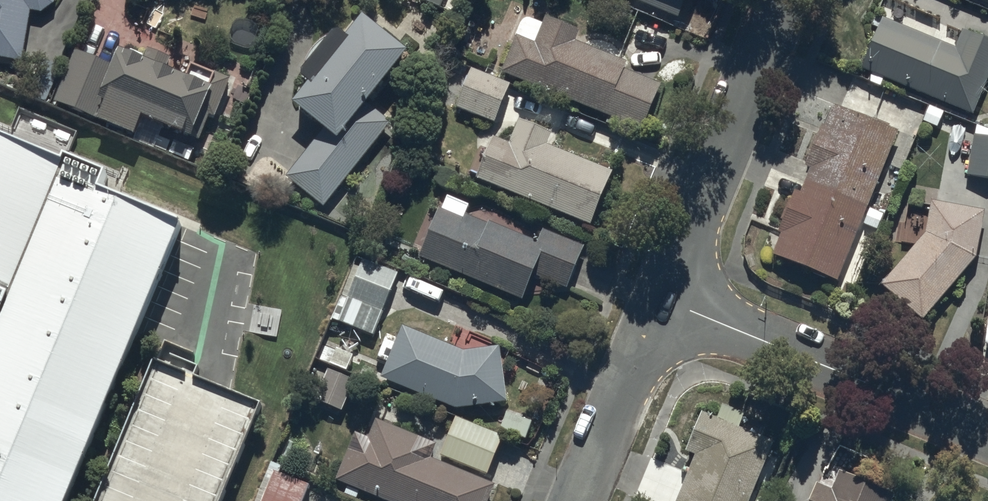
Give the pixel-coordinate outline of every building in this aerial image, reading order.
[(23,61),(31,10),(42,10),(53,3),(53,0),(0,0),(0,56),(23,61)] [(677,14),(682,0),(643,0),(677,14)] [(363,11),(293,97),(328,125),(288,175),(325,205),(395,119),(367,97),(408,47),(363,11)] [(502,70),(641,127),(660,82),(624,66),(628,60),(577,40),(580,30),(547,15),(536,39),(517,34),(502,70)] [(861,67),(974,112),(987,77),(987,40),(963,30),(957,44),(882,15),(861,67)] [(112,61),(74,46),(55,98),(133,131),(141,111),(198,138),(209,114),(215,116),(231,76),(213,69),(209,79),(119,44),(112,61)] [(509,83),(471,66),(454,104),(492,121),(509,83)] [(782,232),(774,252),(838,278),(903,127),(834,103),(825,123),(822,122),(817,134),(816,132),(805,164),(810,165),(800,190),(794,187),(777,231),(782,232)] [(476,175),(589,221),(610,169),(547,144),(552,131),(517,117),(509,138),(493,132),(476,175)] [(0,123),(0,284),(3,285),(0,292),(0,500),(59,500),(178,212),(98,179),(105,161),(60,143),(59,147),(0,123)] [(974,133),(967,173),(987,177),(987,128),(977,124),(976,133),(974,133)] [(926,228),(880,280),(922,317),(977,255),(984,207),(931,200),(926,228)] [(537,242),(438,203),(417,257),(526,299),(535,275),(567,288),(583,246),(542,230),(537,242)] [(345,296),(341,295),(332,317),(372,333),(398,270),(361,256),(345,296)] [(498,343),(465,348),(402,325),(382,377),(457,405),(507,398),(498,343)] [(152,355),(92,500),(220,500),(262,400),(207,378),(152,355)] [(322,391),(319,398),(342,408),(355,379),(320,363),(310,386),(322,391)] [(769,440),(700,413),(685,449),(694,453),(675,500),(744,500),(769,440)] [(498,482),(429,454),(434,443),(375,419),(368,436),(354,430),(333,480),(385,500),(490,500),(498,482)] [(815,481),(807,500),(886,500),(890,492),(838,471),(832,488),(815,481)]
